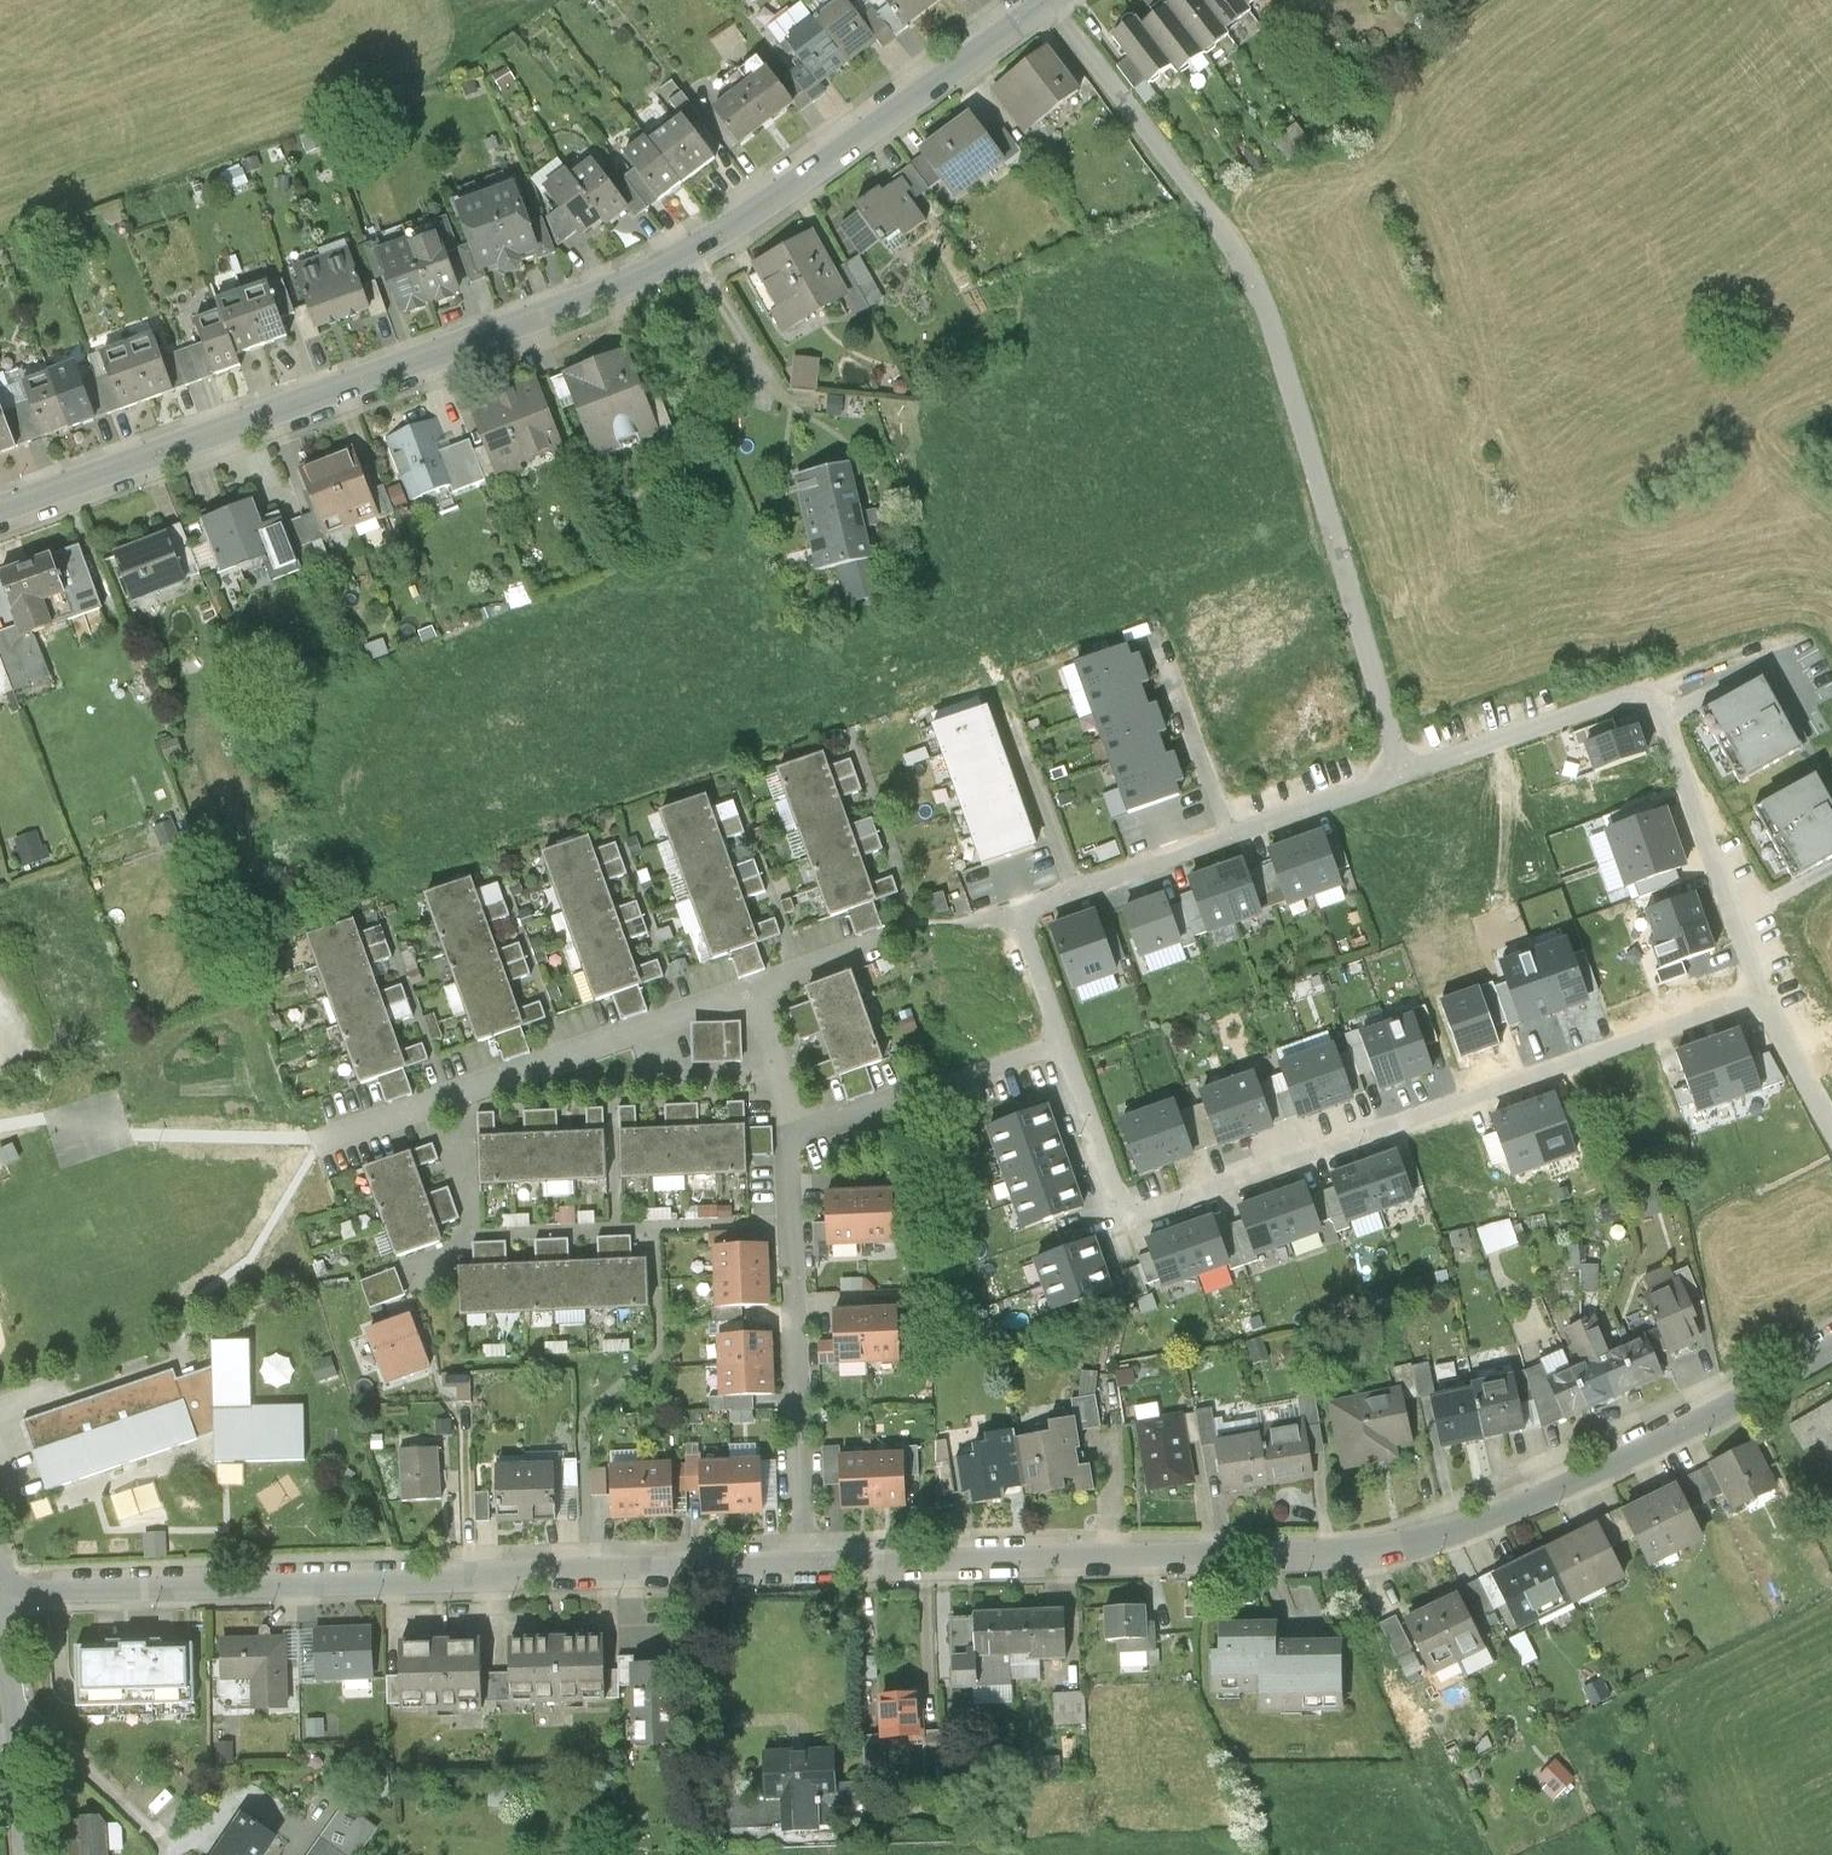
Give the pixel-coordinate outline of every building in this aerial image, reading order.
[(816,21),(847,62),(876,41),(862,22),(846,0),(844,0),(816,21)] [(889,5),(904,25),(906,25),(938,0),(885,0),(889,5)] [(1225,32),(1201,0),(1177,0),(1166,8),(1203,56),(1228,36),(1225,32)] [(1248,9),(1241,0),(1201,0),(1225,32),(1251,13),(1248,9)] [(1248,9),(1259,0),(1241,0),(1248,9)] [(1178,76),(1203,56),(1166,8),(1162,2),(1151,11),(1155,17),(1141,28),(1171,68),(1178,76)] [(889,5),(877,14),(896,38),(909,29),(906,25),(904,25),(889,5)] [(777,27),(786,38),(810,18),(801,8),(777,27)] [(876,12),(862,22),(876,41),(882,49),(896,38),(877,14),(876,12)] [(1148,85),(1171,68),(1141,28),(1132,16),(1120,25),(1123,28),(1111,37),(1128,58),(1148,85)] [(818,84),(847,62),(816,21),(787,43),(804,66),(818,84)] [(1079,93),(1046,50),(994,91),(1026,133),(1079,93)] [(726,100),(713,110),(740,145),(793,105),(794,104),(779,86),(758,58),(740,71),(737,68),(714,86),(726,100)] [(1128,58),(1117,67),(1146,105),(1156,96),(1148,85),(1128,58)] [(804,66),(779,86),(794,104),(793,105),(798,111),(811,102),(824,92),(818,84),(804,66)] [(506,68),(492,77),(500,90),(515,81),(506,68)] [(473,78),(462,82),(468,98),(479,93),(473,78)] [(670,103),(679,115),(680,114),(691,128),(703,120),(682,93),(670,103)] [(679,115),(646,139),(682,185),(715,160),(691,128),(680,114),(679,115)] [(921,154),(924,157),(941,181),(954,199),(1003,163),(1004,162),(990,143),(971,117),(921,154)] [(1312,145),(1298,127),(1288,134),(1301,153),(1312,145)] [(321,131),(302,137),(308,153),(327,147),(321,131)] [(1005,131),(990,143),(1004,162),(1003,163),(1006,168),(1023,155),(1005,131)] [(494,136),(484,140),(489,151),(498,147),(494,136)] [(625,155),(636,170),(659,202),(682,185),(646,139),(625,155)] [(1251,148),(1241,156),(1254,173),(1266,168),(1251,148)] [(258,157),(242,163),(244,169),(246,174),(262,168),(258,157)] [(924,157),(912,166),(929,190),(941,181),(924,157)] [(595,163),(572,180),(603,220),(607,226),(628,210),(630,210),(614,189),(595,163)] [(1227,164),(1216,171),(1224,182),(1234,175),(1227,164)] [(901,180),(900,180),(909,192),(915,201),(929,190),(912,166),(898,176),(901,180)] [(246,174),(244,169),(228,175),(233,188),(249,182),(246,174)] [(625,179),(626,180),(648,210),(659,202),(636,170),(625,179)] [(546,190),(561,210),(579,233),(581,236),(603,220),(572,180),(568,174),(546,190)] [(291,179),(281,179),(281,196),(291,196),(291,179)] [(626,180),(614,189),(630,210),(628,210),(636,220),(648,210),(626,180)] [(860,214),(842,227),(863,255),(881,242),(891,256),(908,244),(904,239),(926,223),(905,194),(909,192),(900,180),(883,193),(880,190),(855,208),(860,214)] [(459,207),(472,245),(481,270),(483,270),(536,251),(537,250),(528,225),(515,187),(459,207)] [(561,210),(548,219),(559,247),(579,233),(561,210)] [(431,223),(435,232),(437,232),(445,254),(458,250),(447,217),(431,223)] [(543,220),(528,225),(537,250),(536,251),(539,260),(556,254),(543,220)] [(82,233),(79,226),(58,233),(65,251),(78,246),(75,236),(82,233)] [(435,232),(409,242),(430,302),(458,292),(445,254),(437,232),(435,232)] [(812,236),(757,268),(790,328),(844,298),(846,296),(833,273),(812,236)] [(379,240),(363,246),(376,281),(389,276),(381,252),(383,251),(379,240)] [(403,312),(430,302),(409,242),(383,251),(381,252),(389,276),(403,312)] [(472,245),(459,250),(471,284),(486,279),(483,270),(481,270),(472,245)] [(351,254),(325,264),(344,319),(369,310),(371,309),(363,287),(351,254)] [(860,258),(845,266),(870,310),(884,302),(860,258)] [(318,328),(344,319),(325,264),(297,274),(308,306),(316,328),(318,328)] [(845,266),(833,273),(846,296),(844,298),(855,318),(870,310),(845,266)] [(284,280),(271,285),(283,319),(296,314),(295,311),(284,280)] [(270,282),(244,292),(263,346),(289,337),(283,319),(271,285),(270,282)] [(377,282),(363,287),(371,309),(369,310),(370,315),(386,309),(377,282)] [(263,346),(244,292),(218,301),(222,312),(237,355),(263,346)] [(308,306),(295,311),(296,314),(305,338),(319,333),(318,328),(316,328),(308,306)] [(197,322),(205,344),(216,376),(241,367),(237,355),(222,312),(197,322)] [(155,336),(130,345),(149,400),(174,391),(163,360),(155,336)] [(205,344),(163,360),(174,391),(216,376),(205,344)] [(123,409),(149,400),(130,345),(104,355),(111,376),(123,409)] [(646,400),(627,352),(596,364),(551,381),(564,412),(576,408),(594,453),(619,444),(625,448),(631,447),(637,443),(638,436),(653,431),(657,429),(646,400)] [(819,360),(794,358),(792,388),(817,390),(819,360)] [(76,364),(50,374),(70,428),(96,419),(95,418),(84,385),(76,364)] [(44,438),(70,428),(50,374),(25,383),(31,401),(44,438)] [(111,376),(84,385),(95,418),(123,409),(111,376)] [(536,383),(499,397),(523,460),(560,446),(536,383)] [(660,395),(646,400),(657,429),(653,431),(656,438),(673,431),(660,395)] [(519,462),(523,460),(499,397),(473,407),(488,446),(500,477),(501,476),(502,479),(523,471),(519,462)] [(843,399),(829,398),(827,417),(841,418),(843,399)] [(16,447),(4,413),(0,401),(0,453),(16,447)] [(19,409),(4,413),(16,447),(44,438),(31,401),(18,406),(19,409)] [(437,419),(387,439),(401,477),(399,478),(408,502),(450,486),(438,453),(436,446),(445,443),(437,419)] [(677,440),(659,447),(666,465),(684,458),(677,440)] [(470,441),(438,453),(450,486),(453,494),(486,481),(474,451),(470,441)] [(486,482),(500,477),(488,446),(474,451),(486,481),(486,482)] [(355,451),(328,461),(352,525),(377,515),(378,515),(377,514),(379,514),(370,492),(371,492),(355,451)] [(328,534),(352,525),(328,461),(301,472),(317,513),(326,534),(327,534),(328,534)] [(847,466),(798,477),(820,572),(840,567),(869,560),(862,529),(877,526),(874,512),(859,514),(858,510),(859,510),(850,479),(858,477),(855,465),(847,467),(847,466)] [(384,487),(371,492),(370,492),(379,514),(377,514),(378,515),(377,515),(379,521),(395,515),(384,487)] [(256,507),(234,515),(252,562),(263,558),(272,582),(302,571),(282,520),(264,527),(256,507)] [(222,574),(252,562),(234,515),(232,510),(202,522),(222,574)] [(317,513),(303,518),(314,544),(314,546),(330,540),(328,534),(327,534),(326,534),(317,513)] [(303,518),(289,524),(299,550),(314,544),(303,518)] [(166,532),(168,536),(182,572),(197,566),(182,526),(166,532)] [(168,536),(115,557),(133,603),(186,582),(182,572),(168,536)] [(80,546),(53,556),(66,594),(44,602),(53,627),(105,608),(80,546)] [(1,575),(19,626),(23,638),(34,634),(53,627),(44,602),(66,594),(53,556),(1,575)] [(878,596),(869,560),(840,567),(849,603),(878,596)] [(19,626),(6,631),(27,686),(51,678),(34,634),(23,638),(19,626)] [(0,633),(0,695),(1,696),(27,686),(6,631),(0,633)] [(372,664),(390,657),(384,641),(366,648),(372,664)] [(1085,690),(1144,669),(1139,656),(1131,659),(1126,647),(1076,665),(1085,690)] [(1085,690),(1093,715),(1144,697),(1140,686),(1148,683),(1144,669),(1085,690)] [(1764,677),(1700,712),(1740,784),(1803,749),(1764,677)] [(1102,740),(1161,719),(1156,705),(1148,708),(1144,697),(1093,715),(1102,740)] [(985,708),(933,726),(943,755),(996,737),(985,708)] [(1102,740),(1111,764),(1162,746),(1158,735),(1166,732),(1161,719),(1102,740)] [(1577,748),(1586,745),(1618,734),(1613,720),(1572,734),(1577,748)] [(1646,755),(1636,727),(1618,734),(1586,745),(1596,773),(1646,755)] [(996,737),(943,755),(953,783),(1005,764),(996,737)] [(178,741),(162,747),(167,762),(183,756),(178,741)] [(1119,789),(1178,768),(1173,755),(1166,758),(1162,746),(1111,764),(1119,789)] [(778,770),(789,800),(857,776),(851,760),(826,769),(821,755),(778,770)] [(1005,764),(953,783),(962,810),(1015,792),(1005,764)] [(1119,789),(1128,815),(1179,796),(1175,784),(1183,782),(1178,768),(1119,789)] [(1753,809),(1793,880),(1831,859),(1831,801),(1817,774),(1753,809)] [(789,800),(800,829),(842,814),(837,801),(863,792),(857,776),(789,800)] [(1015,792),(962,810),(972,838),(1025,819),(1015,792)] [(661,812),(672,842),(739,818),(734,802),(709,811),(704,797),(661,812)] [(1666,811),(1607,832),(1616,860),(1676,839),(1666,811)] [(800,829),(810,859),(878,835),(872,819),(847,828),(842,814),(800,829)] [(672,842),(682,871),(725,856),(720,842),(745,834),(739,818),(672,842)] [(1025,819),(972,838),(982,867),(987,865),(1035,848),(1025,819)] [(179,843),(172,823),(154,830),(161,849),(179,843)] [(36,834),(15,841),(19,850),(14,852),(20,868),(50,857),(45,846),(41,848),(36,834)] [(1326,845),(1322,834),(1296,843),(1315,896),(1329,891),(1341,887),(1326,845)] [(810,859),(821,888),(863,873),(858,859),(883,851),(878,835),(810,859)] [(544,853),(554,883),(622,859),(616,844),(592,853),(586,838),(544,853)] [(1676,839),(1616,860),(1626,888),(1686,867),(1676,839)] [(1349,867),(1340,840),(1326,845),(1336,872),(1349,867)] [(1315,896),(1296,843),(1270,852),(1274,863),(1284,891),(1289,905),(1315,896)] [(682,871),(693,900),(760,876),(755,861),(730,870),(725,856),(682,871)] [(554,883),(565,913),(608,898),(603,884),(628,875),(622,859),(554,883)] [(1242,862),(1216,871),(1235,924),(1261,915),(1256,900),(1246,873),(1242,862)] [(1284,891),(1274,863),(1260,868),(1270,896),(1284,891)] [(1270,896),(1260,868),(1246,873),(1256,900),(1270,896)] [(1235,924),(1216,871),(1190,880),(1194,891),(1209,932),(1209,933),(1235,924)] [(868,887),(863,873),(821,888),(831,918),(847,912),(874,903),(899,894),(893,878),(868,887)] [(693,900),(703,930),(746,915),(741,901),(766,892),(760,876),(693,900)] [(427,895),(437,925),(505,901),(499,885),(474,894),(469,880),(427,895)] [(1209,932),(1194,891),(1180,896),(1195,937),(1209,932)] [(1695,894),(1645,912),(1655,941),(1705,923),(1695,894)] [(1165,895),(1123,910),(1139,956),(1181,942),(1165,895)] [(565,913),(575,942),(643,918),(637,902),(612,911),(608,898),(565,913)] [(437,925),(448,954),(490,939),(485,926),(510,917),(505,901),(437,925)] [(874,903),(847,912),(856,938),(883,929),(874,903)] [(1095,911),(1048,927),(1071,991),(1117,975),(1095,911)] [(751,928),(746,915),(703,930),(714,960),(730,954),(757,945),(781,936),(776,919),(751,928)] [(575,942),(586,972),(628,956),(624,943),(649,934),(643,918),(575,942)] [(309,937),(320,967),(387,943),(382,927),(357,936),(351,922),(309,937)] [(1705,923),(1655,941),(1651,942),(1661,970),(1715,950),(1705,923)] [(448,954),(458,984),(526,960),(520,944),(495,953),(490,939),(448,954)] [(1566,942),(1534,953),(1555,1013),(1587,1001),(1585,997),(1571,956),(1566,942)] [(320,967),(330,996),(373,981),(368,968),(393,959),(387,943),(320,967)] [(757,945),(730,954),(739,980),(766,970),(757,945)] [(1585,951),(1571,956),(1585,997),(1599,992),(1585,951)] [(1534,953),(1502,964),(1508,983),(1523,1024),(1555,1013),(1534,953)] [(633,970),(628,956),(586,972),(597,1002),(613,996),(639,987),(664,978),(658,961),(633,970)] [(458,984),(468,1013),(511,998),(506,985),(531,976),(526,960),(458,984)] [(861,1003),(851,973),(808,988),(813,1002),(788,1011),(794,1027),(861,1003)] [(330,996),(341,1026),(408,1002),(403,986),(378,995),(373,981),(330,996)] [(1493,983),(1478,988),(1493,1028),(1507,1023),(1495,987),(1493,983)] [(1523,1024),(1508,983),(1495,987),(1507,1023),(1509,1029),(1523,1024)] [(639,987),(613,996),(622,1021),(648,1012),(639,987)] [(1478,988),(1441,1002),(1461,1060),(1499,1046),(1493,1028),(1478,988)] [(516,1012),(511,998),(468,1013),(479,1044),(495,1038),(522,1028),(547,1020),(541,1003),(516,1012)] [(341,1026),(351,1055),(394,1040),(389,1026),(414,1018),(408,1002),(341,1026)] [(872,1032),(861,1003),(794,1027),(799,1043),(824,1034),(829,1047),(872,1032)] [(1414,1018),(1425,1047),(1438,1043),(1425,1007),(1412,1011),(1414,1018)] [(1387,1028),(1406,1081),(1433,1071),(1425,1047),(1414,1018),(1387,1028)] [(741,1024),(693,1026),(694,1064),(742,1062),(741,1024)] [(1387,1028),(1361,1037),(1373,1072),(1380,1090),(1406,1081),(1387,1028)] [(882,1062),(872,1032),(829,1047),(834,1061),(809,1070),(815,1086),(840,1077),(866,1068),(882,1062)] [(1741,1032),(1709,1043),(1730,1102),(1762,1090),(1751,1060),(1741,1032)] [(1360,1033),(1346,1038),(1351,1052),(1360,1077),(1373,1072),(1361,1037),(1360,1033)] [(399,1054),(394,1040),(351,1055),(362,1085),(378,1080),(404,1070),(429,1061),(423,1045),(399,1054)] [(1709,1043),(1676,1054),(1688,1087),(1674,1092),(1680,1109),(1694,1104),(1698,1113),(1730,1102),(1709,1043)] [(1333,1047),(1307,1056),(1326,1109),(1352,1100),(1352,1098),(1337,1057),(1333,1047)] [(1352,1098),(1365,1093),(1360,1077),(1351,1052),(1337,1057),(1352,1098)] [(1769,1054),(1751,1060),(1762,1090),(1785,1082),(1769,1054)] [(1307,1056),(1282,1065),(1290,1089),(1299,1116),(1300,1118),(1326,1109),(1307,1056)] [(404,1070),(378,1080),(387,1105),(414,1095),(404,1070)] [(1254,1075),(1228,1084),(1246,1137),(1273,1128),(1272,1126),(1262,1099),(1254,1075)] [(1228,1084),(1202,1094),(1205,1104),(1220,1145),(1220,1147),(1246,1137),(1228,1084)] [(1286,1121),(1299,1116),(1290,1089),(1276,1094),(1286,1121)] [(1272,1126),(1286,1121),(1276,1094),(1262,1099),(1272,1126)] [(1555,1098),(1524,1108),(1544,1165),(1575,1154),(1569,1138),(1560,1111),(1555,1098)] [(729,1130),(714,1131),(716,1176),(748,1174),(747,1157),(746,1129),(745,1103),(727,1103),(729,1130)] [(1174,1103),(1148,1112),(1167,1166),(1193,1156),(1192,1155),(1178,1114),(1174,1103)] [(1206,1150),(1220,1145),(1205,1104),(1191,1109),(1206,1150)] [(654,1178),(685,1177),(682,1105),(665,1106),(666,1133),(652,1133),(654,1178)] [(685,1177),(716,1176),(714,1131),(700,1131),(699,1105),(682,1105),(685,1177)] [(1575,1106),(1560,1111),(1569,1138),(1584,1133),(1575,1106)] [(622,1180),(654,1178),(652,1133),(637,1134),(636,1107),(619,1108),(622,1180)] [(1046,1107),(989,1127),(998,1154),(1055,1133),(1046,1107)] [(1524,1108),(1493,1119),(1498,1133),(1507,1160),(1513,1176),(1544,1165),(1524,1108)] [(587,1136),(573,1137),(575,1182),(607,1180),(604,1109),(586,1110),(587,1136)] [(1192,1155),(1206,1150),(1191,1109),(1178,1114),(1192,1155)] [(513,1184),(544,1183),(541,1111),(524,1112),(525,1139),(511,1139),(513,1184)] [(544,1183),(575,1182),(573,1137),(559,1137),(558,1111),(541,1111),(544,1183)] [(1148,1112),(1122,1122),(1141,1175),(1167,1166),(1148,1112)] [(481,1186),(513,1184),(511,1139),(496,1140),(495,1113),(477,1114),(481,1186)] [(773,1128),(746,1129),(747,1157),(774,1156),(773,1128)] [(1055,1133),(998,1154),(1007,1179),(1064,1158),(1055,1133)] [(1498,1133),(1483,1139),(1492,1166),(1507,1160),(1498,1133)] [(29,1157),(23,1142),(6,1149),(13,1164),(29,1157)] [(366,1168),(377,1199),(419,1184),(415,1170),(439,1161),(434,1145),(366,1168)] [(1397,1154),(1364,1165),(1381,1212),(1413,1200),(1410,1192),(1401,1165),(1397,1154)] [(1064,1158),(1007,1179),(1016,1203),(1073,1183),(1064,1158)] [(1414,1160),(1401,1165),(1410,1192),(1424,1188),(1414,1160)] [(1381,1212),(1364,1165),(1332,1176),(1336,1188),(1348,1223),(1381,1212)] [(1073,1183),(1016,1203),(1025,1230),(1082,1209),(1073,1183)] [(377,1199),(387,1228),(455,1204),(449,1188),(424,1197),(419,1184),(377,1199)] [(1305,1186),(1272,1198),(1289,1244),(1321,1233),(1318,1225),(1309,1198),(1305,1186)] [(1658,1186),(1632,1194),(1639,1217),(1665,1210),(1658,1186)] [(1336,1188),(1322,1193),(1332,1220),(1337,1234),(1350,1229),(1348,1223),(1336,1188)] [(893,1192),(859,1194),(862,1244),(895,1242),(893,1192)] [(1322,1193),(1309,1198),(1318,1225),(1332,1220),(1322,1193)] [(829,1245),(862,1244),(859,1194),(827,1195),(828,1224),(829,1245)] [(1272,1198),(1240,1209),(1244,1221),(1256,1255),(1289,1244),(1272,1198)] [(1617,1202),(1601,1206),(1606,1225),(1622,1221),(1617,1202)] [(387,1228),(398,1258),(440,1243),(435,1229),(460,1220),(455,1204),(387,1228)] [(574,1207),(560,1207),(560,1214),(557,1214),(557,1225),(575,1224),(574,1207)] [(717,1208),(699,1208),(699,1219),(717,1218),(717,1208)] [(732,1208),(717,1208),(717,1218),(732,1218),(732,1208)] [(672,1211),(641,1212),(642,1222),(672,1221),(672,1211)] [(593,1212),(578,1212),(578,1223),(593,1223),(593,1212)] [(529,1216),(502,1217),(502,1228),(529,1227),(529,1216)] [(1212,1219),(1180,1230),(1196,1277),(1229,1265),(1217,1230),(1212,1219)] [(1244,1221),(1230,1225),(1245,1266),(1258,1262),(1256,1255),(1244,1221)] [(1496,1224),(1478,1230),(1487,1254),(1517,1243),(1509,1221),(1496,1224)] [(828,1224),(813,1225),(815,1256),(829,1255),(829,1245),(828,1224)] [(1230,1225),(1217,1230),(1229,1265),(1231,1271),(1245,1266),(1230,1225)] [(1467,1229),(1450,1233),(1453,1249),(1470,1245),(1467,1229)] [(1180,1230),(1148,1242),(1152,1253),(1161,1280),(1164,1288),(1196,1277),(1180,1230)] [(707,1249),(716,1248),(736,1247),(736,1233),(707,1234),(707,1249)] [(618,1309),(650,1308),(648,1263),(633,1263),(631,1237),(615,1238),(618,1309)] [(587,1311),(618,1309),(615,1238),(598,1238),(599,1265),(585,1266),(587,1311)] [(555,1312),(587,1311),(585,1266),(570,1266),(569,1240),(552,1241),(555,1312)] [(1093,1240),(1036,1260),(1045,1286),(1102,1266),(1093,1240)] [(524,1313),(555,1312),(552,1241),(536,1241),(537,1268),(522,1268),(524,1313)] [(461,1316),(493,1315),(490,1243),(473,1244),(474,1270),(459,1271),(461,1316)] [(493,1315),(524,1313),(522,1268),(508,1269),(507,1243),(490,1243),(493,1315)] [(716,1248),(717,1278),(768,1276),(766,1246),(736,1247),(716,1248)] [(1580,1272),(1580,1267),(1580,1247),(1569,1247),(1569,1272),(1580,1272)] [(1152,1253),(1138,1258),(1148,1285),(1161,1280),(1152,1253)] [(1102,1266),(1045,1286),(1055,1312),(1111,1292),(1102,1266)] [(1148,1294),(1138,1267),(1125,1271),(1134,1299),(1148,1294)] [(1580,1272),(1581,1291),(1595,1292),(1596,1268),(1580,1267),(1580,1272)] [(396,1269),(361,1283),(371,1310),(406,1296),(396,1269)] [(1672,1275),(1676,1285),(1678,1284),(1687,1303),(1700,1297),(1687,1269),(1672,1275)] [(769,1306),(768,1276),(717,1278),(719,1308),(742,1307),(769,1306)] [(1676,1285),(1644,1299),(1659,1331),(1668,1350),(1669,1354),(1699,1340),(1688,1319),(1693,1316),(1687,1303),(1678,1284),(1676,1285)] [(713,1309),(714,1323),(743,1322),(742,1307),(719,1308),(713,1309)] [(898,1310),(865,1312),(867,1362),(900,1361),(898,1310)] [(837,1363),(867,1362),(865,1312),(835,1313),(836,1344),(837,1363)] [(409,1316),(369,1331),(390,1385),(430,1370),(409,1316)] [(1594,1319),(1581,1324),(1596,1358),(1609,1353),(1594,1319)] [(710,1338),(720,1337),(744,1336),(743,1322),(714,1323),(709,1324),(710,1338)] [(1581,1324),(1568,1330),(1583,1364),(1596,1358),(1581,1324)] [(1659,1331),(1620,1348),(1638,1388),(1663,1377),(1653,1356),(1668,1350),(1659,1331)] [(720,1337),(721,1367),(771,1365),(770,1335),(744,1336),(720,1337)] [(1264,1337),(1248,1342),(1255,1365),(1271,1360),(1264,1337)] [(213,1343),(214,1368),(215,1435),(216,1464),(305,1461),(304,1407),(252,1409),(251,1342),(213,1343)] [(629,1342),(603,1342),(603,1353),(630,1353),(629,1342)] [(569,1343),(546,1344),(546,1355),(569,1354),(569,1343)] [(836,1344),(818,1345),(819,1364),(837,1363),(836,1344)] [(506,1347),(483,1347),(483,1358),(506,1358),(506,1347)] [(1613,1398),(1638,1388),(1620,1348),(1609,1353),(1596,1358),(1613,1398)] [(1583,1364),(1573,1369),(1590,1409),(1613,1398),(1596,1358),(1583,1364)] [(337,1376),(331,1359),(313,1365),(319,1382),(337,1376)] [(773,1395),(771,1365),(721,1367),(722,1398),(754,1396),(773,1395)] [(1429,1365),(1412,1368),(1418,1397),(1435,1393),(1429,1365)] [(1393,1370),(1399,1394),(1401,1394),(1402,1402),(1419,1398),(1418,1397),(1412,1368),(1412,1366),(1393,1370)] [(1542,1366),(1527,1373),(1542,1427),(1542,1430),(1565,1420),(1547,1380),(1548,1379),(1542,1366)] [(174,1371),(24,1422),(48,1492),(215,1435),(214,1368),(178,1380),(174,1371)] [(1565,1420),(1590,1409),(1573,1369),(1548,1379),(1547,1380),(1565,1420)] [(1131,1371),(1116,1373),(1117,1383),(1132,1380),(1131,1371)] [(1081,1373),(1079,1399),(1096,1397),(1098,1374),(1081,1373)] [(1309,1457),(1325,1454),(1312,1373),(1294,1376),(1298,1401),(1302,1423),(1303,1423),(1304,1429),(1308,1447),(1310,1447),(1312,1456),(1309,1456),(1309,1457)] [(1513,1376),(1514,1378),(1515,1378),(1526,1430),(1542,1427),(1527,1373),(1513,1376)] [(471,1375),(457,1375),(458,1403),(472,1403),(471,1375)] [(1473,1387),(1474,1392),(1484,1439),(1526,1430),(1515,1378),(1514,1378),(1473,1387)] [(1474,1392),(1435,1400),(1445,1447),(1484,1439),(1474,1392)] [(1365,1399),(1332,1406),(1346,1468),(1392,1458),(1390,1446),(1411,1442),(1402,1402),(1401,1394),(1399,1394),(1365,1402),(1365,1399)] [(754,1411),(754,1396),(722,1398),(710,1398),(711,1413),(729,1412),(754,1411)] [(1071,1401),(1074,1419),(1076,1419),(1078,1433),(1101,1429),(1096,1397),(1079,1399),(1071,1401)] [(1256,1408),(1258,1420),(1269,1485),(1313,1477),(1309,1457),(1309,1456),(1312,1456),(1310,1447),(1308,1447),(1304,1429),(1303,1423),(1302,1423),(1298,1401),(1256,1408)] [(1793,1425),(1807,1450),(1831,1436),(1831,1402),(1793,1425)] [(1158,1406),(1136,1410),(1139,1425),(1150,1490),(1193,1483),(1187,1446),(1182,1417),(1160,1421),(1158,1406)] [(1200,1443),(1201,1449),(1216,1446),(1216,1445),(1218,1444),(1214,1420),(1212,1410),(1196,1413),(1196,1414),(1200,1443)] [(755,1424),(754,1411),(729,1412),(729,1425),(755,1424)] [(1187,1446),(1200,1443),(1196,1414),(1182,1417),(1187,1446)] [(1051,1434),(1015,1440),(1022,1485),(1032,1483),(1034,1496),(1065,1490),(1064,1482),(1075,1480),(1077,1495),(1095,1492),(1091,1466),(1080,1468),(1076,1451),(1080,1450),(1078,1433),(1076,1419),(1074,1419),(1049,1423),(1051,1434)] [(1224,1492),(1269,1485),(1258,1420),(1224,1425),(1223,1419),(1214,1420),(1218,1444),(1216,1445),(1216,1446),(1224,1492)] [(955,1460),(961,1495),(970,1493),(972,1506),(1004,1500),(1003,1492),(1023,1488),(1022,1485),(1015,1440),(1014,1432),(986,1436),(987,1444),(974,1446),(975,1457),(955,1460)] [(936,1443),(937,1510),(958,1507),(947,1441),(936,1443)] [(1713,1464),(1713,1465),(1727,1493),(1735,1509),(1774,1490),(1753,1445),(1713,1464)] [(825,1487),(842,1486),(841,1458),(840,1448),(823,1449),(825,1487)] [(904,1448),(904,1456),(905,1477),(919,1477),(918,1448),(904,1448)] [(439,1449),(401,1451),(403,1503),(442,1500),(439,1449)] [(904,1456),(871,1457),(873,1508),(906,1506),(905,1477),(904,1456)] [(686,1457),(686,1465),(688,1492),(702,1491),(701,1465),(700,1457),(686,1457)] [(843,1509),(873,1508),(871,1457),(841,1458),(842,1486),(843,1509)] [(564,1490),(578,1489),(577,1461),(563,1461),(564,1490)] [(761,1462),(731,1463),(733,1514),(763,1512),(761,1462)] [(703,1515),(733,1514),(731,1463),(701,1465),(702,1491),(703,1515)] [(672,1466),(673,1493),(688,1493),(688,1492),(686,1465),(672,1466)] [(1675,1484),(1677,1488),(1689,1512),(1727,1493),(1713,1465),(1675,1484)] [(672,1466),(642,1467),(644,1517),(674,1516),(673,1493),(672,1466)] [(556,1467),(526,1468),(528,1521),(557,1520),(556,1467)] [(614,1519),(644,1517),(642,1467),(612,1468),(614,1519)] [(526,1468),(497,1468),(498,1521),(528,1521),(526,1468)] [(606,1470),(591,1470),(592,1497),(607,1496),(606,1470)] [(125,1519),(169,1508),(163,1483),(119,1494),(125,1519)] [(1677,1488),(1626,1514),(1624,1515),(1635,1537),(1650,1566),(1703,1539),(1689,1512),(1677,1488)] [(490,1493),(475,1493),(476,1522),(491,1522),(490,1493)] [(1624,1508),(1609,1515),(1622,1543),(1635,1537),(1624,1515),(1626,1514),(1624,1508)] [(1594,1523),(1596,1527),(1598,1526),(1610,1549),(1622,1543),(1609,1515),(1594,1523)] [(1596,1527),(1546,1552),(1571,1603),(1623,1577),(1610,1549),(1598,1526),(1596,1527)] [(165,1535),(144,1536),(145,1557),(167,1556),(165,1535)] [(1519,1629),(1571,1603),(1546,1552),(1496,1577),(1494,1578),(1508,1606),(1519,1629)] [(1494,1573),(1479,1580),(1495,1612),(1508,1606),(1494,1578),(1496,1577),(1494,1573)] [(1479,1580),(1463,1588),(1479,1620),(1495,1612),(1479,1580)] [(1458,1596),(1432,1609),(1459,1661),(1483,1650),(1484,1649),(1458,1596)] [(1197,1601),(1185,1601),(1185,1618),(1197,1618),(1197,1601)] [(1153,1625),(1146,1626),(1146,1607),(1105,1609),(1107,1642),(1120,1641),(1120,1653),(1154,1651),(1153,1625)] [(1433,1674),(1459,1661),(1432,1609),(1407,1622),(1433,1674)] [(1064,1612),(1009,1614),(1011,1656),(1036,1656),(1037,1661),(1066,1660),(1064,1612)] [(1006,1657),(1011,1656),(1009,1614),(974,1615),(974,1620),(975,1658),(1006,1657)] [(1412,1649),(1396,1617),(1380,1625),(1396,1657),(1412,1649)] [(953,1659),(975,1658),(974,1620),(952,1621),(953,1659)] [(1226,1652),(1212,1653),(1212,1684),(1216,1684),(1216,1694),(1260,1693),(1259,1662),(1277,1662),(1276,1644),(1276,1625),(1226,1625),(1226,1652)] [(261,1640),(224,1641),(225,1679),(255,1679),(256,1708),(287,1708),(286,1662),(286,1639),(272,1640),(272,1630),(268,1627),(265,1627),(261,1631),(261,1640)] [(371,1629),(317,1631),(319,1681),(373,1679),(371,1629)] [(286,1633),(286,1639),(286,1662),(301,1661),(300,1632),(286,1633)] [(1537,1659),(1524,1633),(1511,1640),(1524,1666),(1537,1659)] [(511,1673),(512,1702),(512,1703),(605,1701),(605,1700),(605,1670),(604,1638),(511,1640),(511,1673)] [(76,1647),(78,1708),(196,1705),(194,1644),(162,1645),(162,1641),(108,1642),(108,1646),(76,1647)] [(402,1676),(402,1706),(402,1712),(483,1710),(483,1703),(482,1674),(481,1641),(401,1643),(402,1676)] [(1337,1671),(1337,1642),(1276,1644),(1277,1662),(1259,1662),(1260,1693),(1260,1708),(1292,1708),(1292,1706),(1302,1705),(1302,1712),(1343,1711),(1343,1671),(1337,1671)] [(1483,1650),(1459,1661),(1467,1677),(1495,1663),(1489,1651),(1485,1653),(1483,1650)] [(977,1687),(974,1687),(975,1704),(1013,1702),(1012,1679),(1037,1678),(1037,1661),(1036,1656),(1011,1656),(1006,1657),(975,1658),(977,1687)] [(619,1658),(619,1670),(620,1687),(634,1687),(634,1667),(635,1667),(635,1657),(619,1658)] [(975,1658),(953,1659),(954,1688),(974,1687),(977,1687),(975,1658)] [(673,1666),(635,1667),(634,1667),(634,1687),(636,1744),(675,1744),(673,1666)] [(620,1687),(619,1670),(605,1670),(605,1700),(620,1700),(620,1687)] [(511,1673),(482,1674),(483,1703),(512,1702),(511,1673)] [(388,1706),(402,1706),(402,1676),(387,1676),(388,1706)] [(1611,1698),(1602,1681),(1585,1690),(1593,1707),(1611,1698)] [(1084,1694),(1054,1695),(1055,1726),(1085,1725),(1084,1694)] [(884,1736),(884,1737),(911,1736),(911,1742),(923,1741),(924,1741),(924,1733),(922,1698),(882,1700),(884,1736)] [(322,1737),(322,1723),(305,1723),(305,1738),(322,1737)] [(941,1732),(924,1733),(924,1741),(923,1741),(925,1769),(943,1768),(941,1732)] [(1085,1734),(1073,1735),(1074,1757),(1086,1756),(1085,1734)] [(1494,1748),(1486,1734),(1471,1742),(1478,1756),(1494,1748)] [(865,1787),(867,1787),(887,1786),(884,1737),(884,1736),(863,1737),(865,1786),(865,1787)] [(234,1748),(216,1749),(217,1762),(234,1762),(234,1748)] [(834,1752),(765,1755),(766,1799),(784,1798),(785,1829),(819,1828),(819,1827),(818,1797),(836,1796),(835,1787),(834,1752)] [(1057,1761),(1042,1761),(1043,1781),(1057,1780),(1057,1761)] [(1575,1779),(1559,1762),(1543,1777),(1550,1784),(1545,1789),(1555,1799),(1575,1779)] [(865,1786),(835,1787),(836,1796),(818,1797),(819,1827),(829,1827),(828,1807),(867,1805),(867,1787),(865,1787),(865,1786)] [(509,1789),(490,1790),(490,1804),(510,1804),(509,1789)] [(375,1831),(343,1808),(310,1854),(358,1854),(375,1831)] [(215,1854),(266,1854),(278,1837),(243,1814),(215,1854)] [(69,1821),(71,1854),(109,1854),(109,1851),(107,1826),(100,1817),(83,1818),(83,1821),(69,1821)] [(118,1825),(107,1826),(109,1851),(123,1850),(122,1829),(118,1825)]
